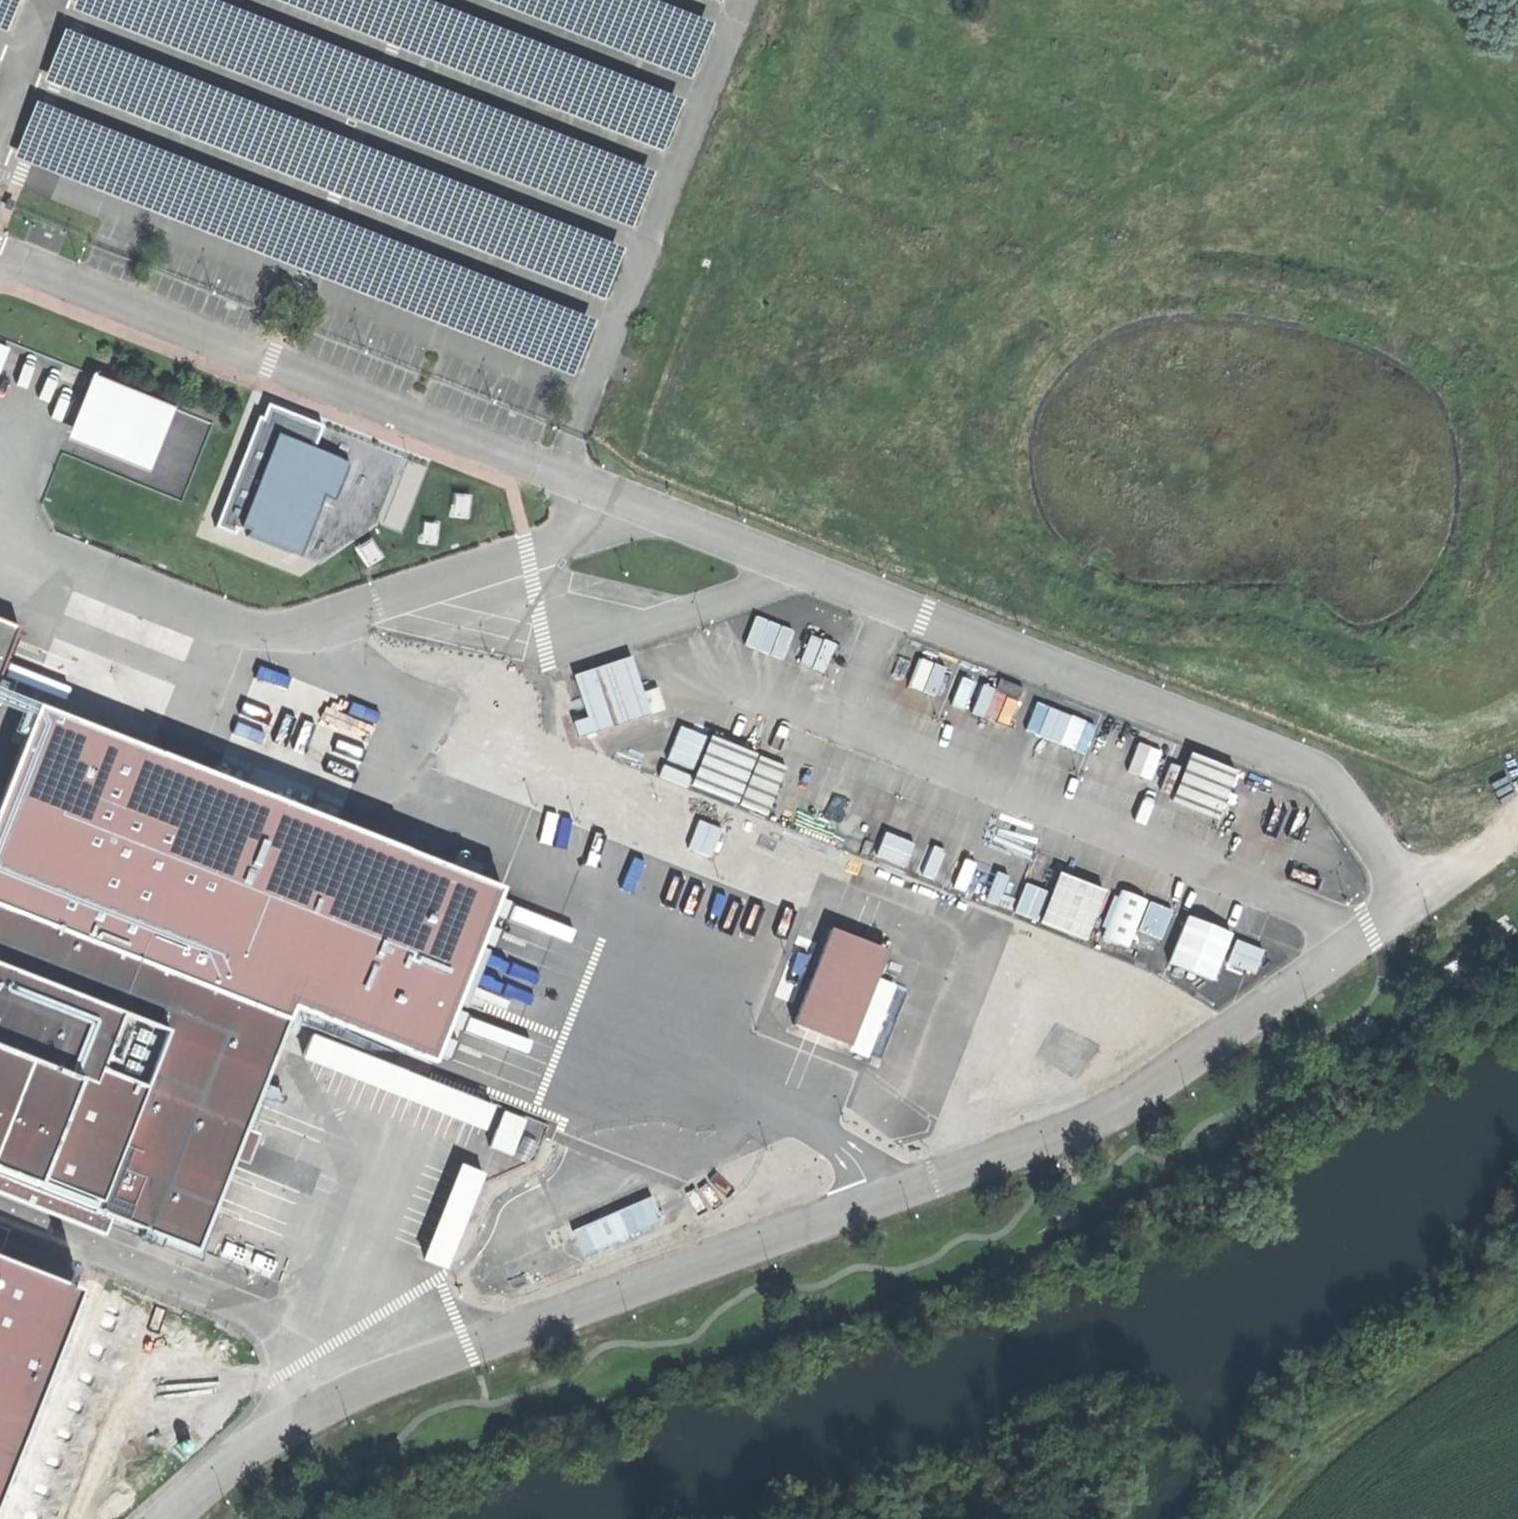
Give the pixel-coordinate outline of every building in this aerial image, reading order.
[(256,11),(260,0),(226,0),(256,11)] [(509,237),(462,224),(459,234),(462,234),(460,243),(504,255),(509,237)] [(9,350),(0,346),(0,372),(9,350)] [(91,376),(67,440),(152,473),(176,408),(91,376)] [(258,419),(214,528),(235,537),(240,525),(276,436),(314,451),(323,428),(270,407),(264,421),(258,419)] [(276,436),(240,525),(249,529),(246,537),(301,558),(325,498),(334,501),(349,464),(314,451),(276,436)] [(630,655),(573,673),(587,714),(573,718),(578,734),(649,711),(630,655)] [(1061,710),(1051,736),(1085,750),(1096,724),(1061,710)] [(41,711),(0,815),(0,907),(290,1020),(293,1013),(437,1069),(506,891),(41,711)] [(1193,752),(1177,795),(1222,811),(1238,767),(1193,752)] [(1017,913),(1092,935),(1107,885),(1060,871),(1055,890),(1026,881),(1017,913)] [(1102,934),(1131,944),(1137,927),(1164,937),(1174,906),(1118,887),(1102,934)] [(198,1252),(290,1020),(0,907),(0,1174),(198,1252)] [(1215,978),(1234,930),(1189,912),(1170,960),(1215,978)] [(793,1025),(850,1046),(887,950),(830,928),(793,1025)] [(1237,937),(1229,962),(1258,971),(1265,946),(1237,937)] [(1128,1026),(1148,977),(1092,955),(1072,1004),(1128,1026)] [(379,1061),(370,1084),(487,1126),(496,1103),(379,1061)] [(494,1146),(516,1151),(525,1115),(503,1110),(494,1146)] [(461,1160),(425,1258),(449,1267),(486,1169),(461,1160)] [(0,1259),(0,1494),(79,1291),(0,1259)]
